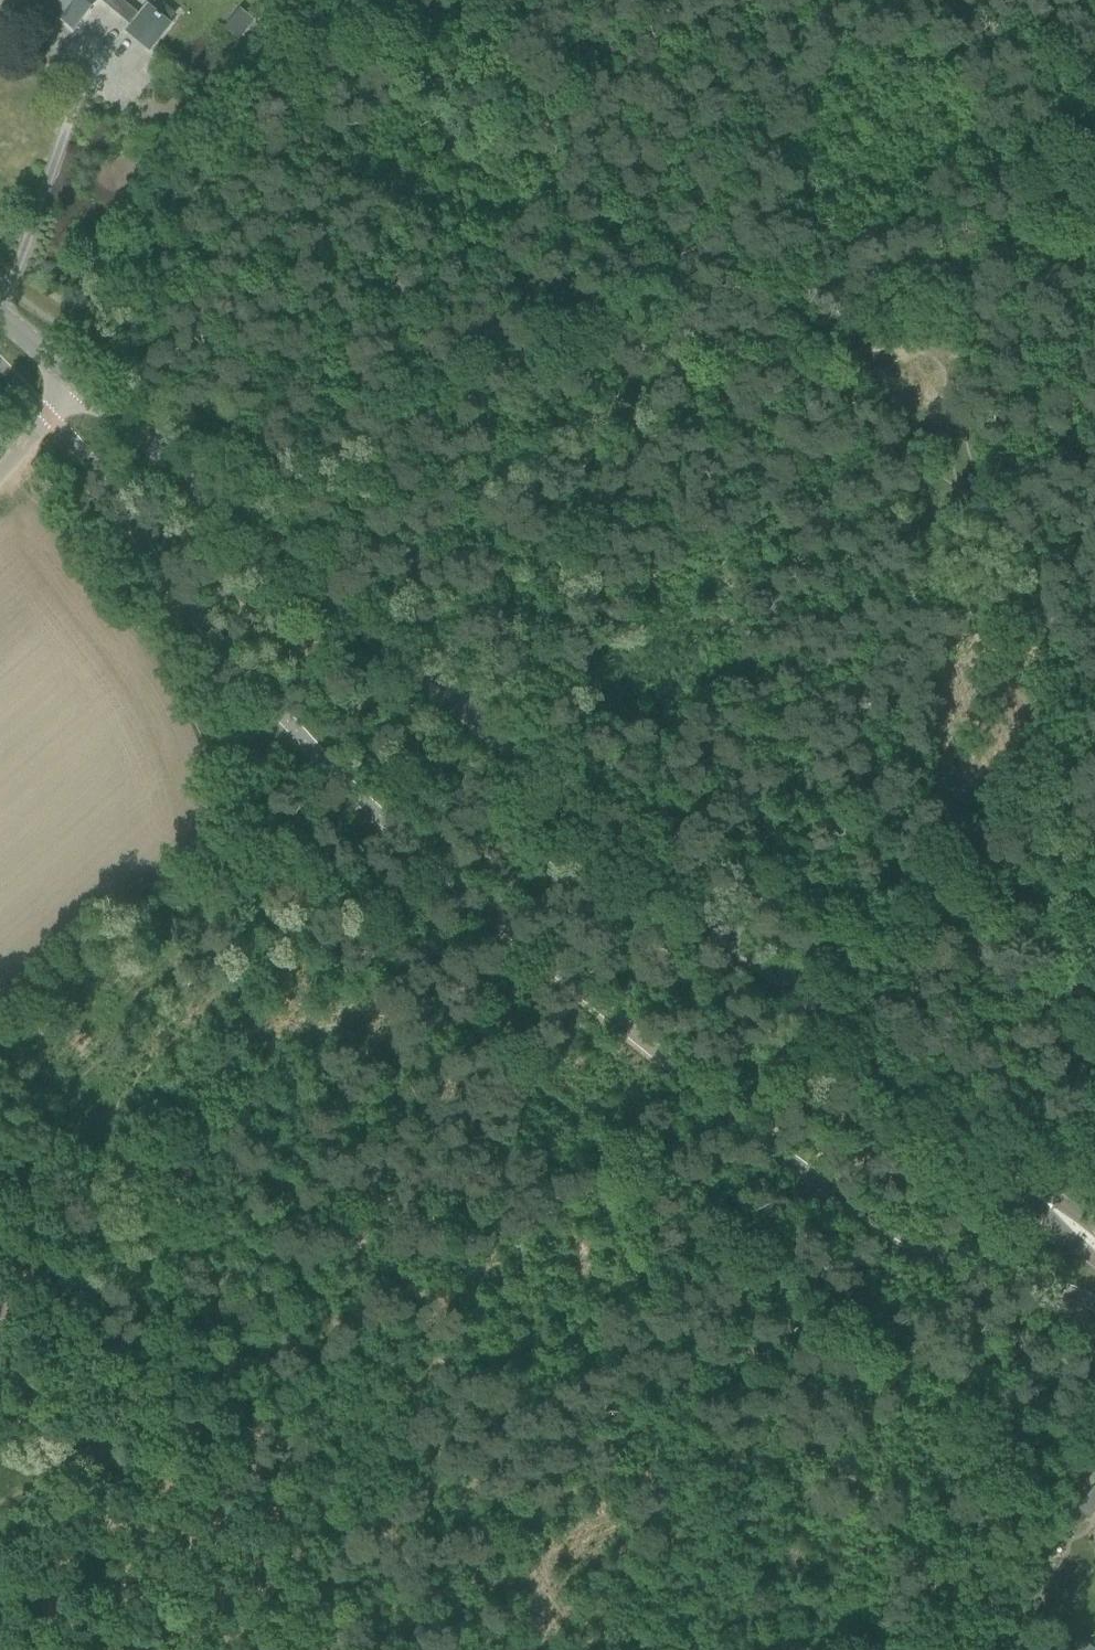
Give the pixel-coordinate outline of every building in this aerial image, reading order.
[(74,27),(88,10),(96,0),(42,0),(74,27)] [(149,8),(141,17),(120,0),(102,0),(133,27),(127,35),(150,54),(172,27),(149,8)] [(241,10),(226,28),(239,38),(254,19),(241,10)] [(1094,1486),(1077,1508),(1091,1518),(1094,1512),(1094,1487),(1094,1486)] [(1076,1649),(1094,1649),(1083,1641),(1076,1649)]
